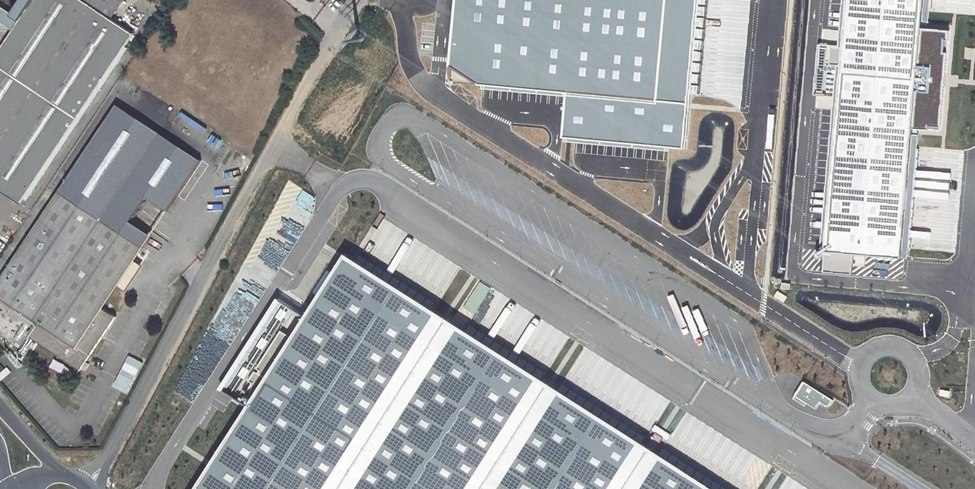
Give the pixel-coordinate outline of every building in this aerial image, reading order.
[(20,202),(133,34),(110,18),(120,3),(116,0),(33,0),(0,49),(0,189),(20,202)] [(450,82),(570,93),(689,104),(699,0),(458,0),(450,82)] [(822,250),(853,253),(901,257),(913,127),(921,30),(924,0),(845,0),(822,250)] [(949,32),(921,30),(913,127),(940,130),(949,32)] [(685,149),(689,104),(570,93),(565,138),(685,149)] [(0,279),(0,297),(36,322),(27,335),(80,370),(115,317),(102,308),(142,248),(121,234),(129,222),(146,197),(167,212),(201,161),(117,105),(0,279)] [(121,234),(142,248),(150,236),(129,222),(121,234)] [(24,237),(30,225),(24,223),(18,235),(24,237)] [(853,253),(822,250),(821,269),(851,272),(853,253)] [(189,488),(708,488),(340,254),(189,488)] [(829,399),(802,383),(794,397),(813,408),(817,401),(825,406),(829,399)]
